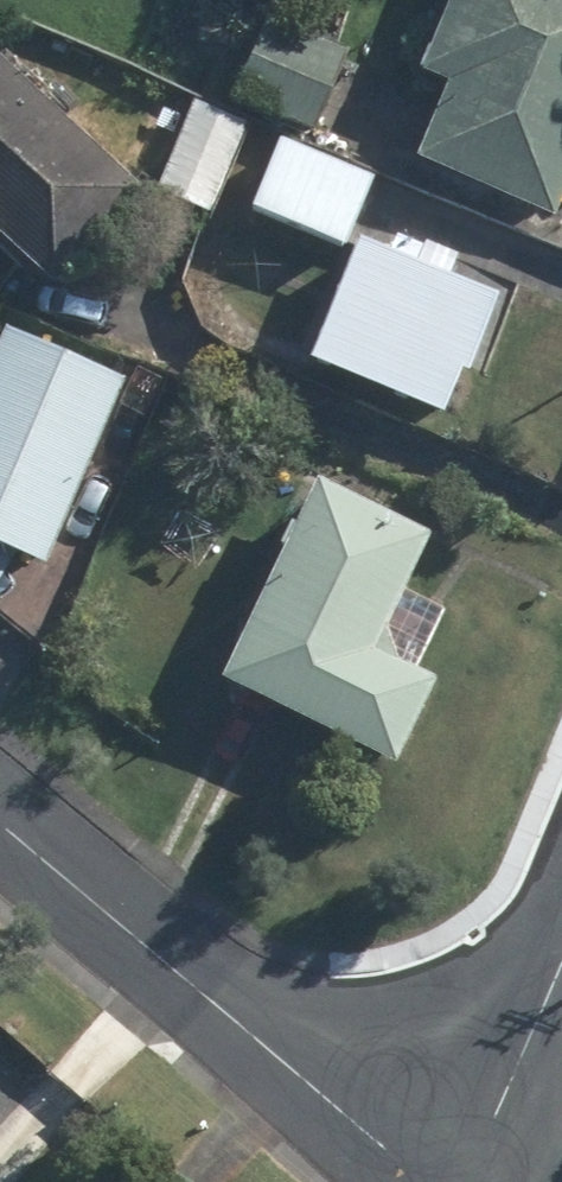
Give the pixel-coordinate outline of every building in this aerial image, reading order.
[(449,90),(418,166),(556,222),(561,209),(561,0),(455,0),(423,79),(449,90)] [(268,25),(234,102),(313,136),(347,59),(268,25)] [(1,241),(58,294),(145,200),(0,65),(0,242),(1,241)] [(246,122),(195,103),(160,196),(212,215),(246,122)] [(279,143),(249,215),(344,254),(374,183),(279,143)] [(499,302),(360,246),(311,368),(449,423),(499,302)] [(7,336),(0,354),(0,552),(48,571),(124,383),(7,336)] [(439,685),(379,656),(435,541),(321,485),(221,687),(396,773),(439,685)]
